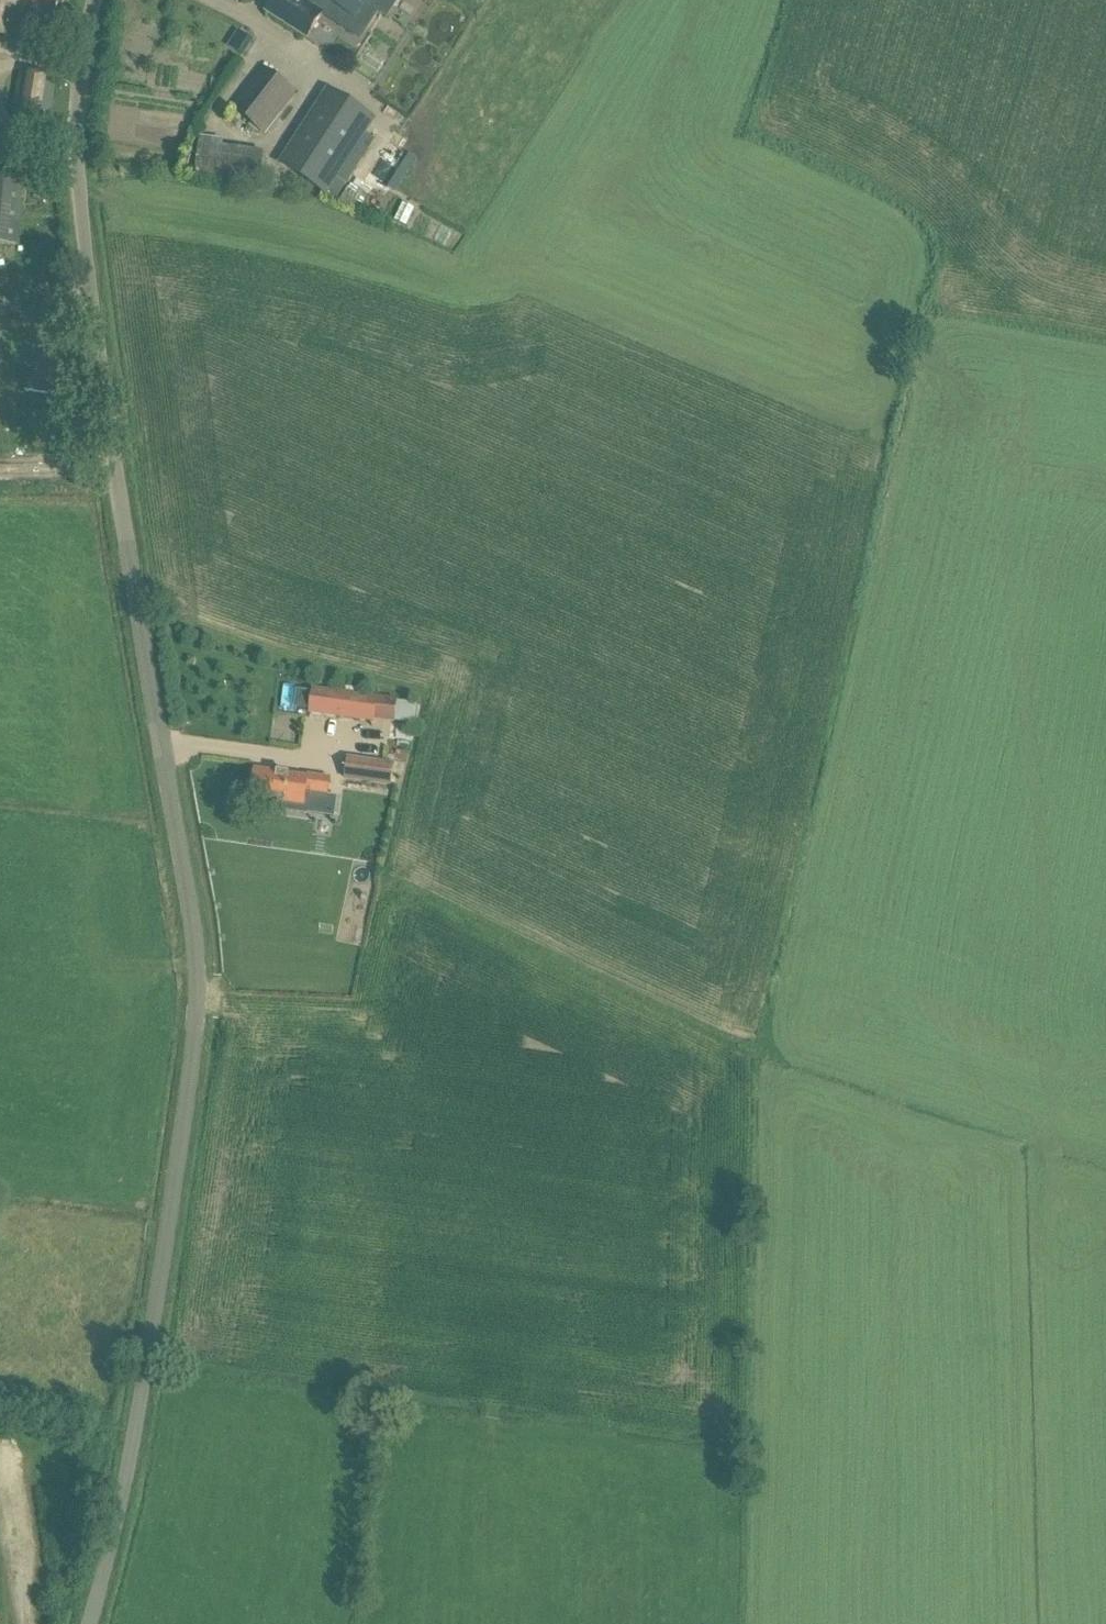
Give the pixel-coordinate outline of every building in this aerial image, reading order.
[(22,39),(27,6),(57,11),(59,0),(0,0),(0,35),(22,39)] [(376,6),(379,0),(316,0),(313,6),(304,0),(274,0),(267,11),(307,37),(323,13),(345,27),(348,22),(364,32),(379,9),(388,15),(388,14),(376,6)] [(253,41),(238,31),(228,46),(243,56),(253,41)] [(263,67),(232,106),(264,132),(295,92),(263,67)] [(19,74),(12,116),(52,123),(58,80),(19,74)] [(299,150),(288,167),(326,191),(334,178),(345,185),(375,139),(364,132),(373,119),(329,90),(293,146),(299,150)] [(201,137),(196,174),(260,183),(264,152),(222,146),(223,140),(201,137)] [(18,245),(25,175),(0,172),(0,243),(18,245)] [(314,687),(310,713),(375,723),(376,720),(396,723),(399,700),(314,687)] [(349,758),(346,779),(397,786),(399,764),(349,758)] [(256,770),(252,799),(305,807),(307,795),(329,798),(332,778),(310,775),(308,777),(256,770)]
